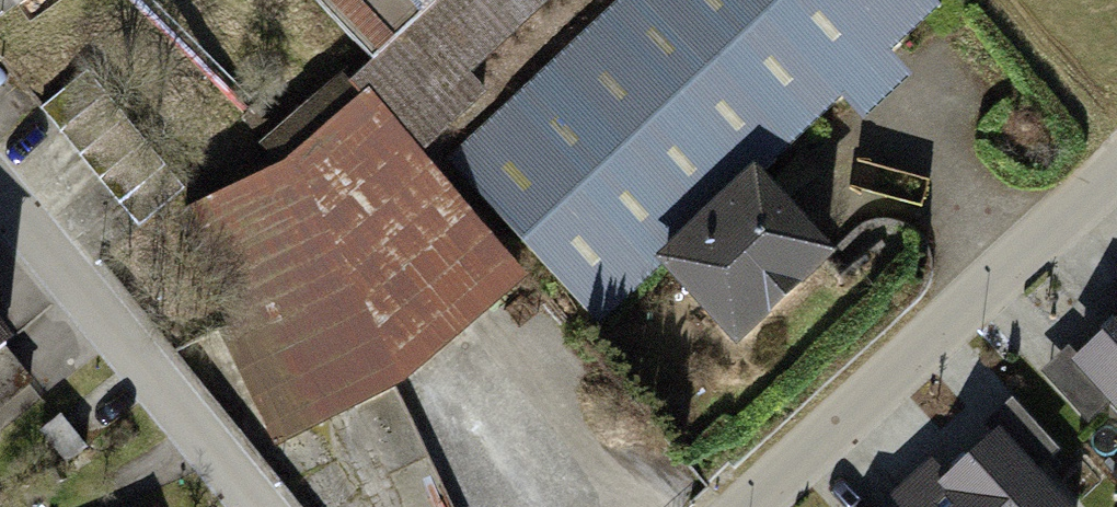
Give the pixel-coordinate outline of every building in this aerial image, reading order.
[(416,159),(484,93),(465,75),(548,0),(315,0),(374,64),(351,82),(416,159)] [(935,0),(622,0),(448,161),(598,323),(666,261),(736,337),(826,254),(755,178),(940,6),(935,0)] [(141,228),(186,191),(86,71),(42,108),(141,228)] [(286,169),(184,219),(235,324),(219,330),(262,416),(269,413),(281,439),(399,379),(517,278),(416,159),(351,82),(273,156),(286,169)] [(1080,363),(1116,403),(1116,329),(1080,363)] [(31,382),(3,348),(5,346),(0,339),(0,407),(31,382)] [(86,446),(61,416),(42,431),(68,462),(86,446)] [(910,495),(921,506),(1064,506),(999,437),(948,483),(936,471),(910,495)] [(910,495),(896,506),(921,506),(910,495)]
